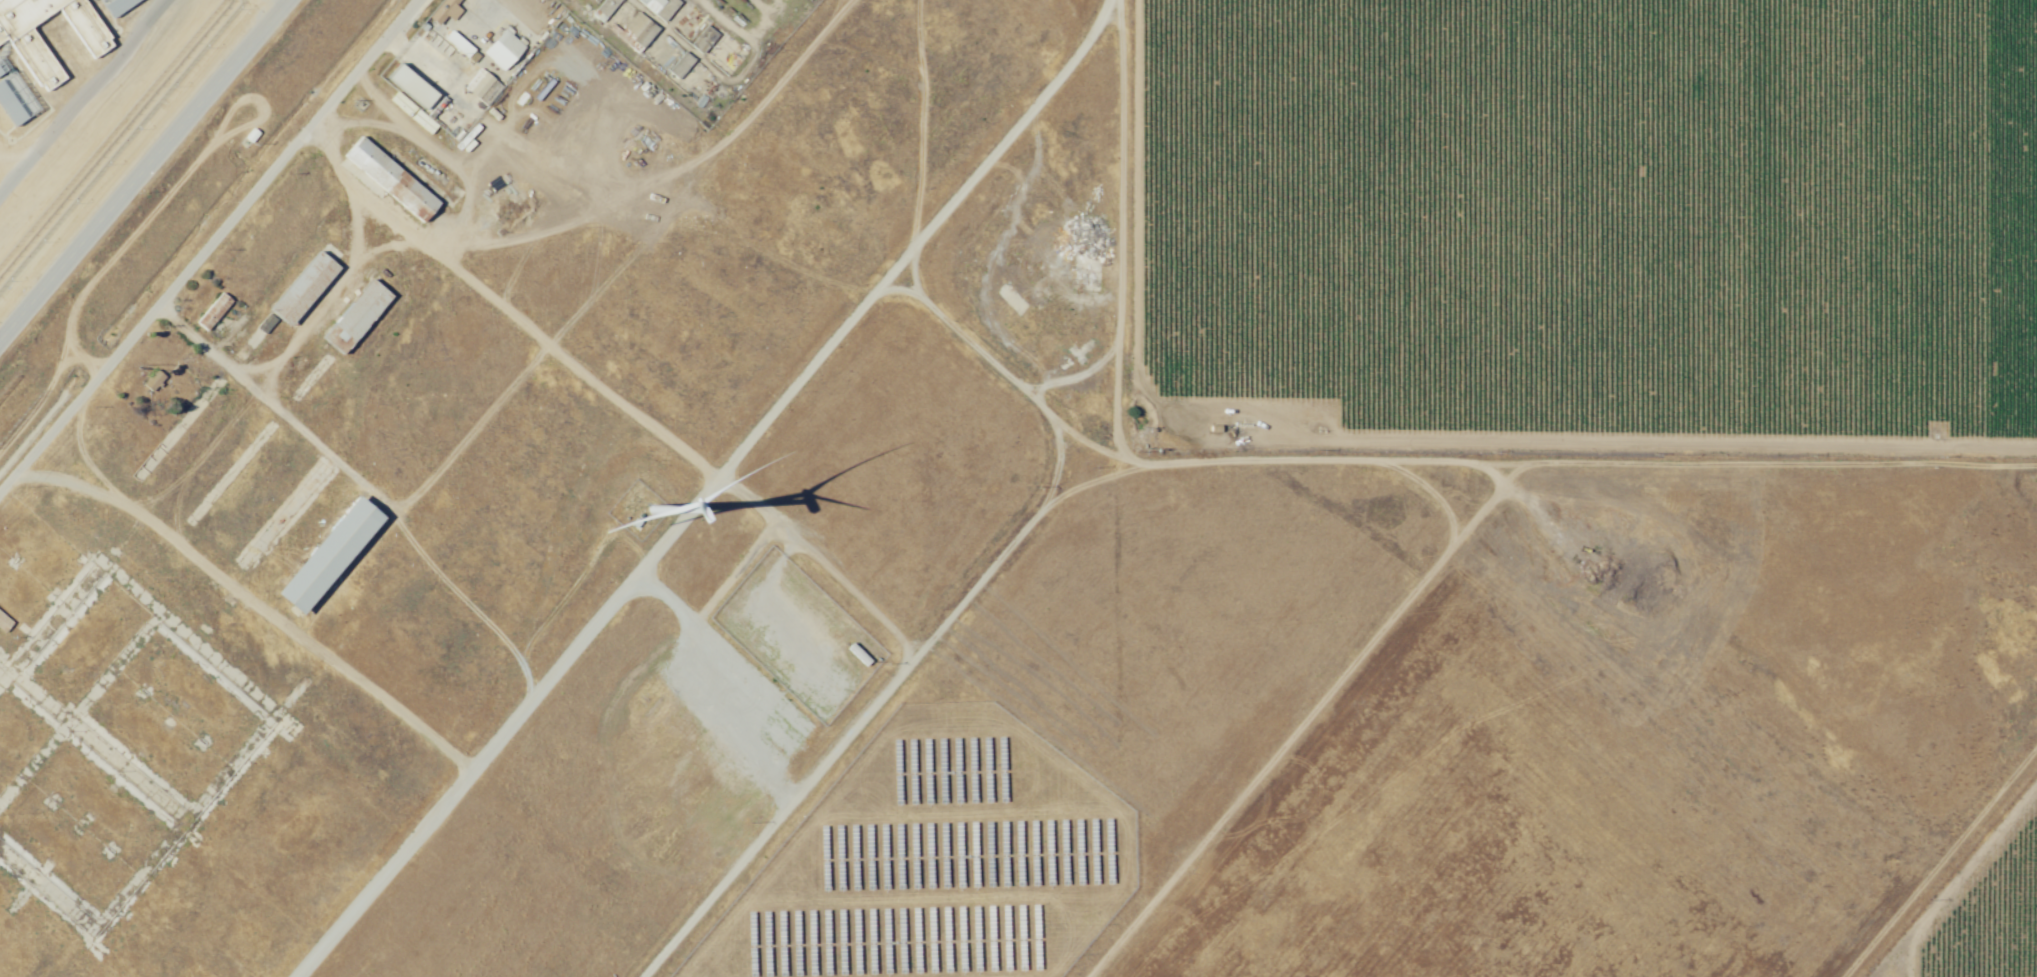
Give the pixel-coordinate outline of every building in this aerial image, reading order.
[(5,39),(0,43),(0,0),(83,0),(110,38),(106,41),(110,46),(92,59),(57,7),(29,28),(64,79),(44,91),(40,84),(37,86),(5,39)] [(111,19),(141,0),(99,0),(111,19)] [(453,23),(462,12),(456,6),(461,0),(443,0),(428,18),(439,27),(447,18),(453,23)] [(622,0),(605,0),(593,14),(602,23),(622,0)] [(664,23),(681,4),(676,0),(666,0),(665,1),(663,0),(637,0),(664,23)] [(658,30),(639,12),(622,31),(642,48),(658,30)] [(690,45),(703,55),(718,35),(706,26),(690,45)] [(525,47),(505,29),(482,54),(503,72),(525,47)] [(444,41),(468,59),(475,50),(450,32),(444,41)] [(695,60),(685,52),(668,72),(679,81),(695,60)] [(426,111),(437,96),(397,66),(386,81),(426,111)] [(502,88),(481,71),(465,91),(487,108),(502,88)] [(438,204),(360,137),(343,158),(421,224),(438,204)] [(289,329),(338,268),(317,251),(268,312),(289,329)] [(1099,261),(1074,261),(1074,287),(1099,287),(1099,261)] [(321,339),(341,356),(391,297),(370,280),(321,339)] [(195,322),(207,334),(234,305),(222,293),(195,322)] [(142,385),(152,394),(166,379),(156,370),(142,385)] [(380,516),(354,495),(273,595),(300,616),(380,516)] [(4,633),(12,624),(0,613),(0,630),(4,633)] [(848,649),(865,666),(870,662),(852,644),(848,649)]
